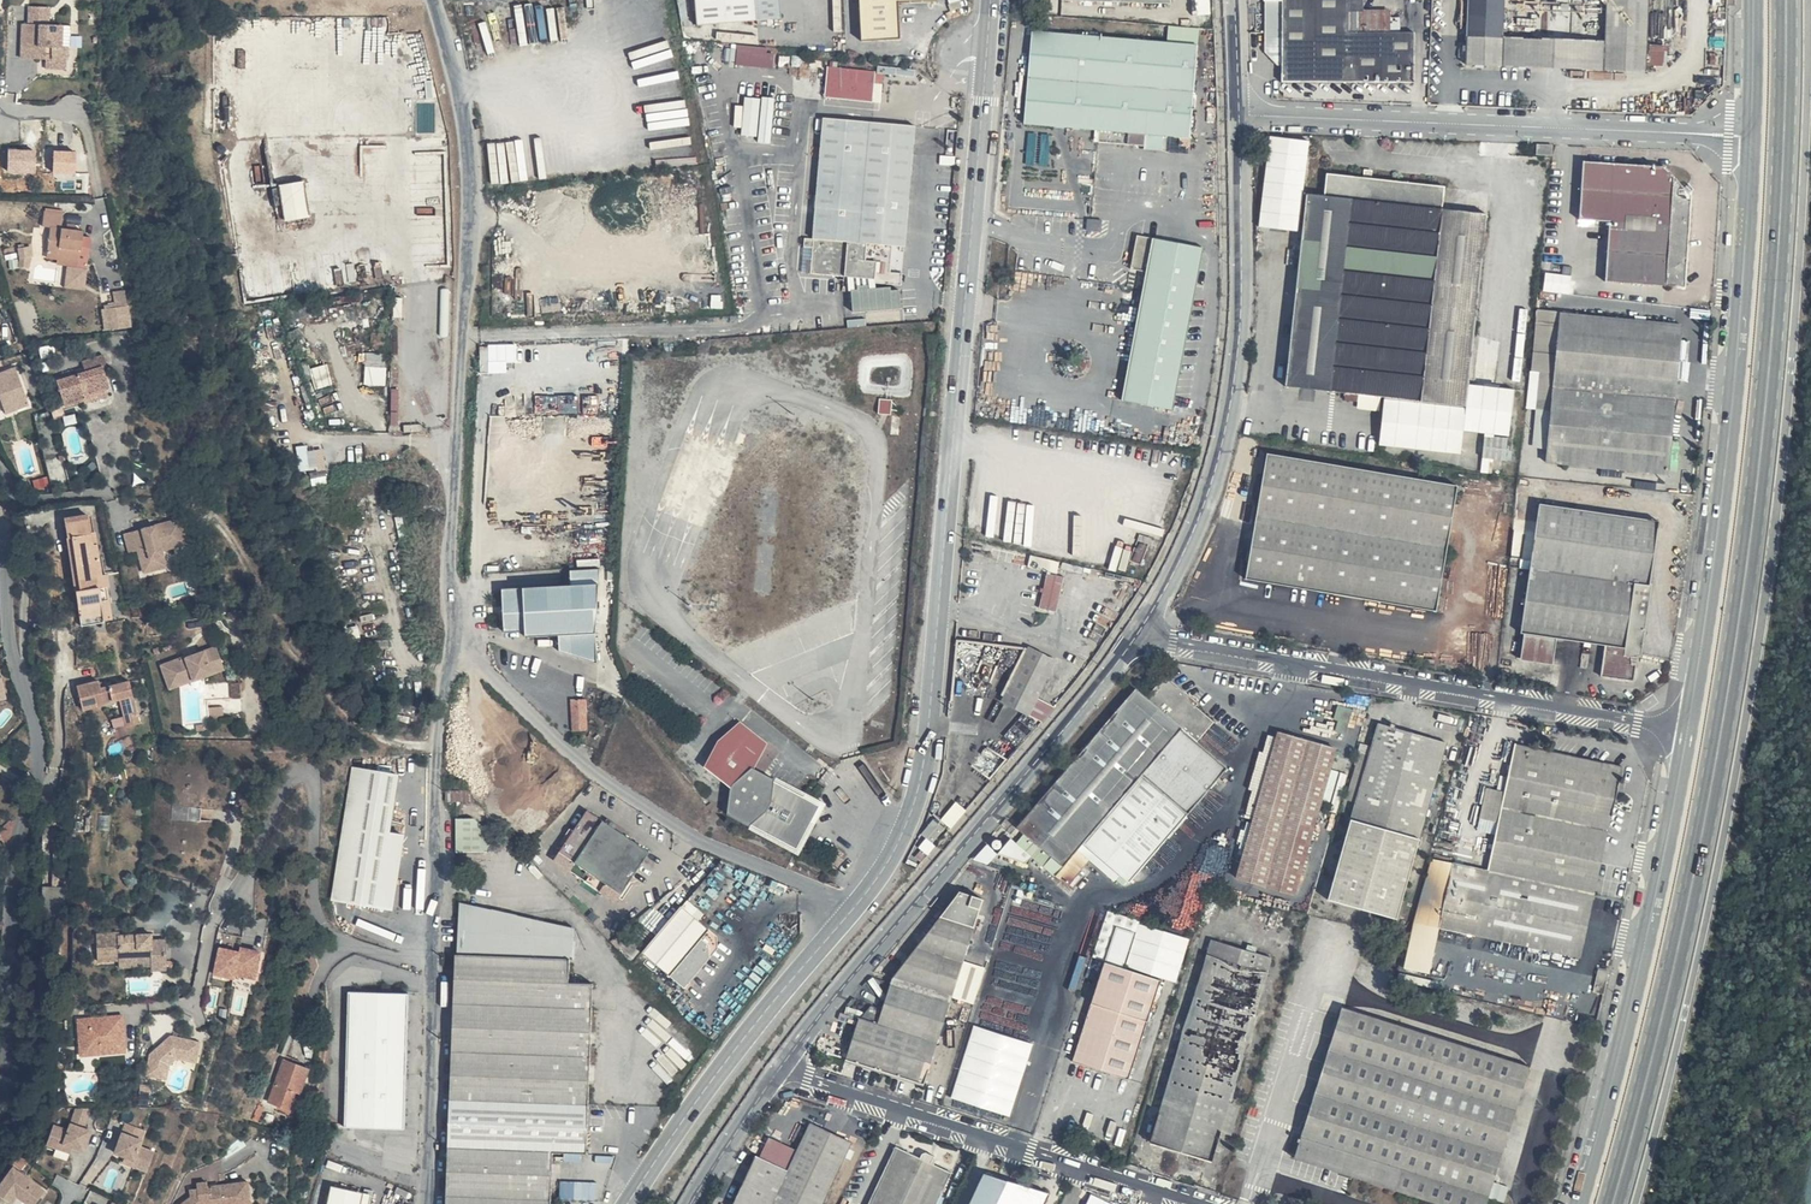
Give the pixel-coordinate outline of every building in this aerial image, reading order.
[(782,0),(694,0),(695,20),(783,14),(782,0)] [(861,39),(902,37),(902,0),(907,0),(859,0),(861,39)] [(1194,14),(1212,12),(1211,0),(1193,0),(1194,14)] [(1266,2),(1266,51),(1281,51),(1282,80),(1414,83),(1415,28),(1391,28),(1391,12),(1349,12),(1349,0),(1264,0),(1266,2)] [(1668,44),(1647,44),(1649,0),(1611,0),(1610,39),(1508,35),(1509,0),(1470,0),(1469,63),(1645,69),(1650,66),(1666,67),(1668,44)] [(39,64),(35,11),(25,10),(25,28),(20,28),(20,64),(39,64)] [(35,11),(39,64),(43,64),(43,61),(50,61),(50,64),(65,65),(66,50),(59,50),(60,29),(45,29),(45,11),(35,11)] [(1198,45),(1033,28),(1025,121),(1098,128),(1144,133),(1189,138),(1198,45)] [(768,47),(738,43),(736,64),(773,68),(775,53),(767,52),(768,47)] [(50,64),(43,64),(43,73),(65,73),(65,65),(50,64)] [(854,69),(829,66),(826,97),(851,98),(854,69)] [(878,71),(854,69),(851,98),(876,100),(878,71)] [(761,97),(744,95),(739,133),(757,135),(761,97)] [(775,97),(761,95),(761,97),(757,135),(756,144),(770,146),(775,97)] [(904,244),(918,121),(822,116),(813,236),(804,237),(804,246),(810,246),(810,272),(847,274),(852,311),(900,306),(899,288),(902,273),(890,270),(891,244),(904,244)] [(1144,133),(1098,128),(1097,140),(1143,145),(1144,133)] [(1310,139),(1269,134),(1257,227),(1298,233),(1303,190),(1310,139)] [(1551,145),(1538,144),(1537,155),(1551,156),(1551,145)] [(64,147),(65,172),(78,171),(78,147),(64,147)] [(55,152),(56,170),(65,169),(64,151),(55,152)] [(1667,165),(1583,159),(1578,220),(1609,223),(1604,280),(1683,286),(1690,194),(1667,165)] [(1445,183),(1327,170),(1326,192),(1303,190),(1287,385),(1382,397),(1380,441),(1459,452),(1463,429),(1509,435),(1515,387),(1470,382),(1487,211),(1443,204),(1445,183)] [(306,178),(281,183),(287,219),(312,213),(306,178)] [(59,222),(41,220),(40,234),(49,235),(48,262),(81,263),(82,237),(58,235),(59,222)] [(1173,410),(1187,330),(1204,246),(1136,233),(1129,270),(1146,274),(1122,401),(1173,410)] [(24,248),(16,249),(19,261),(20,259),(25,260),(25,258),(24,248)] [(19,261),(16,249),(11,250),(11,267),(17,269),(19,261)] [(56,272),(80,273),(81,263),(48,262),(48,266),(56,267),(56,272)] [(89,263),(81,263),(80,273),(88,274),(89,263)] [(1549,388),(1670,400),(1678,323),(1557,309),(1549,388)] [(122,324),(120,314),(111,316),(113,326),(122,324)] [(147,369),(143,353),(125,358),(129,373),(147,369)] [(101,367),(98,356),(76,363),(79,374),(53,383),(61,408),(80,402),(78,396),(100,389),(104,388),(98,369),(101,367)] [(367,360),(366,383),(387,383),(388,361),(367,360)] [(0,374),(0,396),(2,395),(9,412),(23,406),(9,371),(0,374)] [(1670,400),(1549,388),(1542,459),(1662,472),(1670,400)] [(103,398),(100,389),(78,396),(80,402),(81,405),(103,398)] [(0,396),(0,415),(9,412),(2,395),(0,396)] [(891,398),(881,397),(878,413),(889,414),(891,398)] [(900,415),(893,415),(890,436),(899,435),(900,415)] [(1507,459),(1509,435),(1486,434),(1484,458),(1507,459)] [(1457,483),(1267,451),(1245,576),(1435,609),(1457,483)] [(1530,567),(1651,584),(1659,520),(1538,502),(1530,567)] [(177,511),(120,524),(125,545),(133,543),(139,568),(162,562),(155,532),(167,529),(169,536),(184,532),(177,511)] [(58,522),(80,518),(79,512),(57,516),(58,522)] [(86,517),(80,518),(85,542),(91,542),(86,517)] [(85,542),(80,518),(58,522),(76,614),(100,610),(97,592),(106,590),(101,572),(104,571),(101,558),(95,559),(91,542),(85,542)] [(520,586),(502,587),(502,628),(524,627),(524,632),(558,631),(559,648),(596,660),(595,631),(599,566),(570,568),(570,580),(521,583),(520,586)] [(1651,584),(1530,567),(1520,630),(1518,659),(1553,663),(1555,637),(1603,646),(1600,675),(1634,680),(1641,656),(1651,584)] [(110,608),(106,590),(97,592),(100,610),(110,608)] [(100,610),(76,614),(77,625),(100,621),(100,617),(111,616),(110,608),(100,610)] [(1058,658),(1029,643),(1000,697),(1029,712),(1058,658)] [(187,657),(161,665),(166,679),(176,675),(179,683),(194,678),(196,682),(214,676),(213,672),(226,667),(220,648),(188,658),(187,657)] [(214,676),(228,671),(226,667),(213,672),(214,676)] [(176,675),(166,679),(170,691),(196,682),(194,678),(179,683),(176,675)] [(1196,702),(1166,675),(1147,696),(1137,688),(1016,824),(1024,833),(1017,840),(1009,835),(998,850),(1027,865),(1033,859),(1067,885),(1090,861),(1124,884),(1228,769),(1197,741),(1214,722),(1194,705),(1196,702)] [(97,691),(94,680),(72,685),(78,709),(78,710),(101,705),(100,703),(115,699),(122,730),(137,726),(129,685),(97,691)] [(571,698),(572,731),(587,730),(586,698),(571,698)] [(1351,708),(1338,704),(1335,717),(1338,718),(1335,728),(1344,731),(1351,708)] [(716,740),(704,764),(730,784),(727,813),(799,854),(826,803),(818,799),(799,788),(777,776),(774,778),(754,766),(766,741),(739,721),(716,740)] [(1446,741),(1377,722),(1328,897),(1396,916),(1446,741)] [(1336,748),(1277,731),(1235,875),(1293,892),(1336,748)] [(1622,766),(1517,741),(1489,869),(1431,857),(1413,922),(1581,957),(1622,766)] [(772,742),(756,765),(765,772),(781,749),(772,742)] [(350,764),(333,899),(393,908),(403,832),(388,830),(396,770),(350,764)] [(953,826),(967,808),(957,801),(943,818),(953,826)] [(586,808),(557,850),(619,893),(648,850),(586,808)] [(487,854),(486,828),(474,817),(453,817),(453,854),(487,854)] [(845,864),(836,856),(824,870),(834,878),(845,864)] [(44,905),(67,905),(66,884),(43,885),(44,905)] [(856,1015),(846,1057),(924,1083),(982,895),(957,889),(890,977),(880,1009),(868,1007),(861,1017),(856,1015)] [(459,900),(455,950),(572,956),(575,926),(459,900)] [(638,952),(667,978),(698,943),(705,949),(705,962),(715,950),(714,938),(680,907),(638,952)] [(1135,932),(1117,927),(1068,1059),(1126,1078),(1160,977),(1126,967),(1135,932)] [(124,933),(104,933),(104,961),(124,961),(124,962),(143,962),(143,966),(158,965),(157,957),(171,957),(171,944),(158,944),(158,937),(142,937),(142,940),(134,941),(134,937),(124,937),(124,933)] [(1273,957),(1211,938),(1150,1140),(1212,1161),(1273,957)] [(589,1002),(591,981),(568,981),(568,958),(527,955),(455,950),(452,982),(446,1146),(444,1203),(550,1203),(552,1151),(586,1151),(587,1020),(589,1002)] [(171,957),(157,957),(158,965),(157,974),(171,974),(171,957)] [(234,962),(214,958),(208,984),(228,989),(229,984),(248,988),(254,962),(235,958),(234,962)] [(1589,1001),(1599,1004),(1602,992),(1592,989),(1589,1001)] [(406,992),(346,990),(343,1126),(403,1127),(406,992)] [(1596,1014),(1599,1004),(1589,1001),(1586,1011),(1596,1014)] [(1342,1007),(1295,1160),(1349,1176),(1353,1178),(1361,1180),(1373,1184),(1430,1202),(1439,1203),(1486,1203),(1488,1198),(1529,1066),(1342,1007)] [(96,1014),(76,1013),(74,1038),(96,1039),(95,1050),(119,1052),(121,1015),(105,1014),(105,1017),(96,1017),(96,1014)] [(158,1020),(145,1031),(152,1038),(164,1028),(158,1020)] [(1034,1042),(973,1023),(949,1097),(1010,1116),(1034,1042)] [(226,1026),(215,1025),(214,1035),(225,1036),(226,1026)] [(199,1041),(170,1034),(149,1052),(145,1073),(166,1077),(168,1063),(176,1056),(181,1052),(196,1055),(199,1041)] [(96,1039),(74,1038),(74,1049),(95,1050),(96,1039)] [(196,1055),(181,1052),(176,1056),(194,1061),(196,1055)] [(308,1068),(283,1056),(265,1097),(273,1101),(271,1106),(289,1114),(308,1068)] [(90,1105),(72,1105),(64,1130),(51,1125),(44,1144),(58,1149),(60,1143),(72,1147),(81,1151),(86,1137),(80,1135),(83,1126),(90,1105)] [(811,1121),(796,1148),(769,1136),(755,1165),(753,1164),(733,1203),(821,1203),(851,1141),(811,1121)] [(147,1133),(123,1125),(113,1154),(122,1158),(136,1163),(135,1167),(147,1172),(153,1154),(141,1150),(147,1133)] [(89,1128),(83,1126),(80,1135),(86,1137),(89,1128)] [(72,1147),(60,1143),(58,1149),(70,1154),(72,1147)] [(896,1145),(867,1203),(937,1203),(951,1172),(896,1145)] [(136,1163),(122,1158),(121,1162),(135,1167),(136,1163)] [(8,1170),(0,1181),(0,1200),(6,1203),(33,1203),(41,1192),(8,1170)] [(986,1173),(970,1203),(1044,1203),(1050,1191),(986,1173)] [(598,1197),(598,1180),(561,1180),(561,1198),(598,1197)] [(241,1182),(200,1187),(201,1192),(189,1194),(188,1189),(183,1190),(184,1198),(177,1203),(243,1203),(244,1203),(241,1182)] [(329,1182),(324,1203),(362,1203),(365,1189),(329,1182)] [(200,1187),(200,1183),(188,1185),(188,1189),(189,1194),(201,1192),(200,1187)] [(365,1189),(362,1203),(368,1203),(371,1190),(365,1189)]
